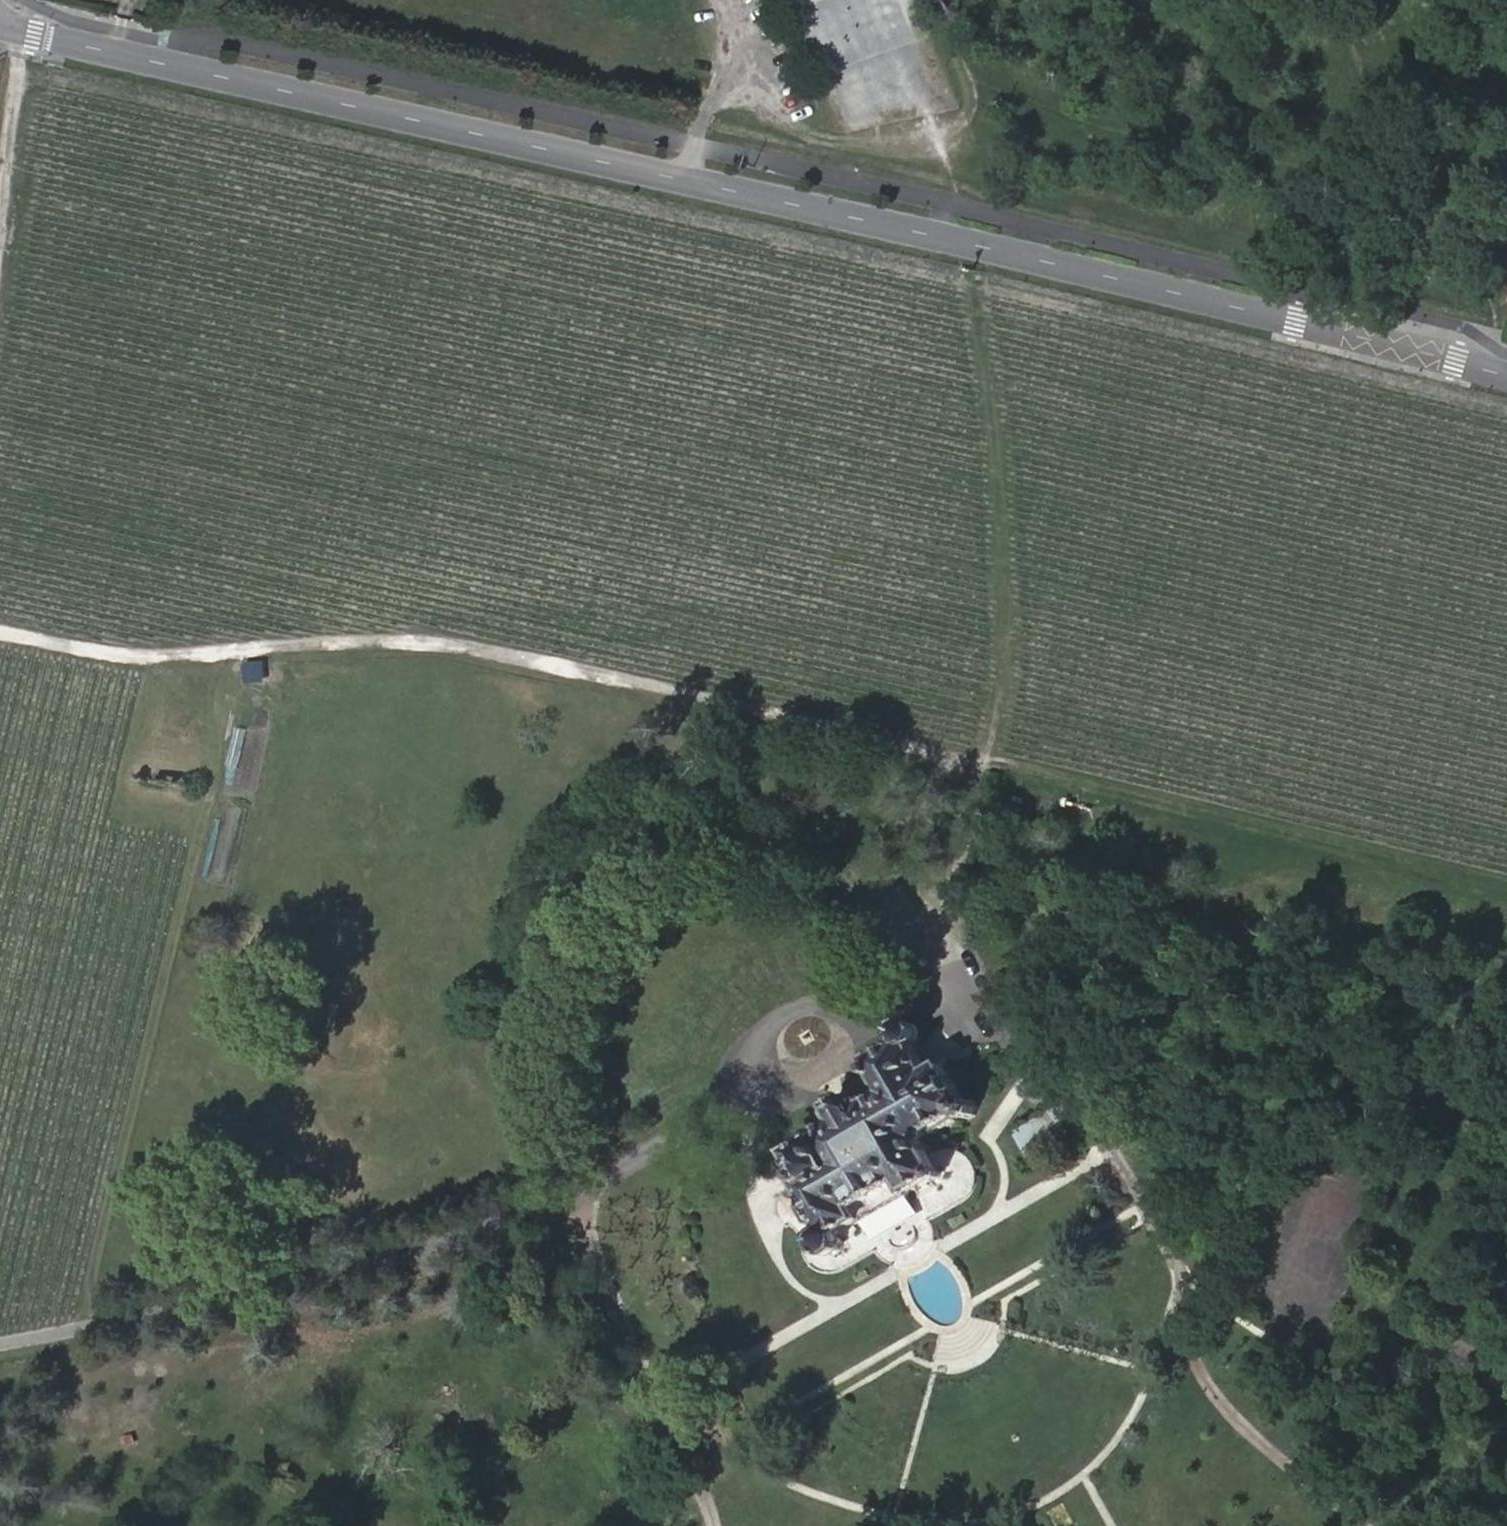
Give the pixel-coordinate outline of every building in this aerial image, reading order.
[(241,681),(274,677),(272,660),(239,664),(241,681)] [(916,1023),(906,1022),(900,1024),(889,1030),(887,1034),(885,1039),(886,1046),(889,1051),(871,1063),(878,1077),(845,1096),(848,1103),(831,1112),(840,1127),(796,1151),(812,1179),(801,1184),(822,1221),(818,1226),(816,1231),(817,1234),(819,1241),(821,1245),(824,1247),(828,1248),(832,1248),(837,1243),(839,1239),(839,1235),(867,1220),(861,1210),(905,1185),(910,1195),(945,1176),(923,1139),(964,1117),(966,1121),(974,1122),(978,1121),(980,1116),(980,1112),(977,1108),(973,1105),(969,1105),(949,1068),(936,1074),(921,1048),(924,1040),(926,1036),(924,1031),(916,1023)]
